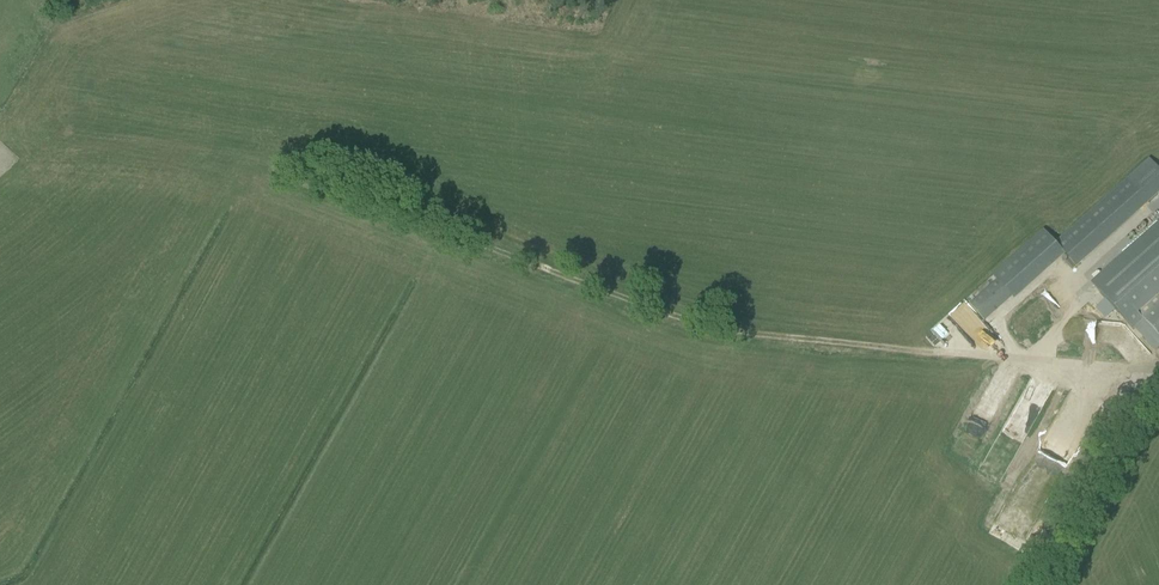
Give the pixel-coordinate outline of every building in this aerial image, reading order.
[(1127,178),(1150,203),(1158,195),(1158,167),(1150,157),(1127,178)] [(1091,284),(1105,300),(1112,308),(1121,318),(1132,308),(1158,339),(1158,223),(1091,284)] [(1105,300),(1095,309),(1104,319),(1114,310),(1112,308),(1105,300)]
